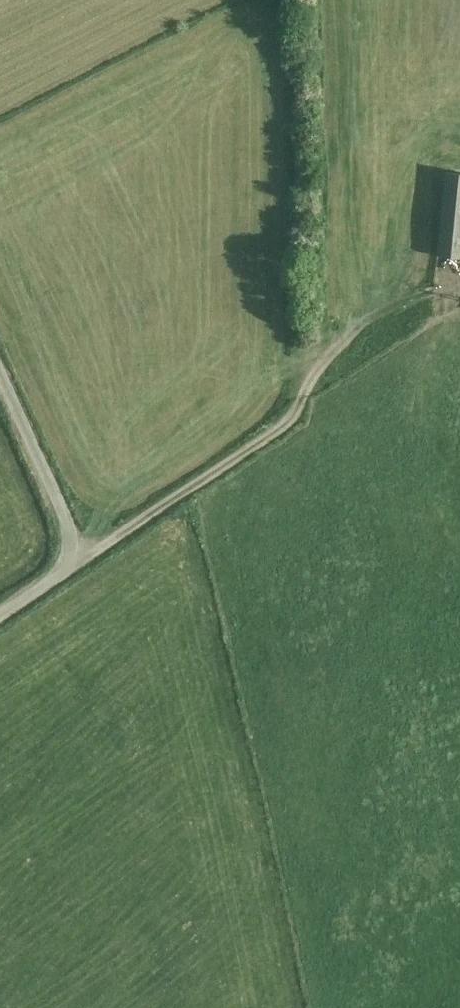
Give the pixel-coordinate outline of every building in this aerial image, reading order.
[(449,174),(442,259),(459,260),(459,174),(449,174)]
